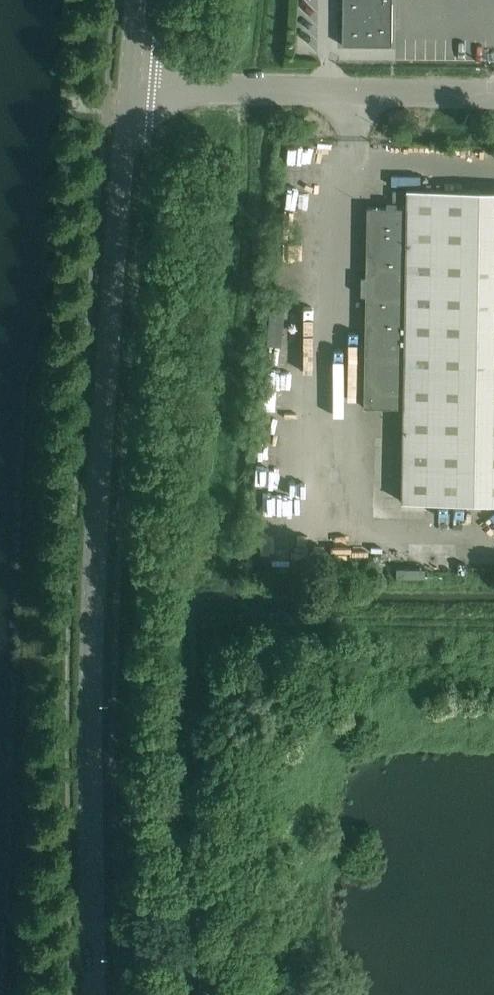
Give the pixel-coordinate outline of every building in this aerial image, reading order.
[(391,0),(342,0),(341,44),(391,44),(391,0)] [(406,188),(406,206),(366,206),(363,406),(402,406),(401,500),(421,500),(493,501),(493,189),(406,188)] [(402,200),(402,190),(392,189),(392,200),(402,200)]
